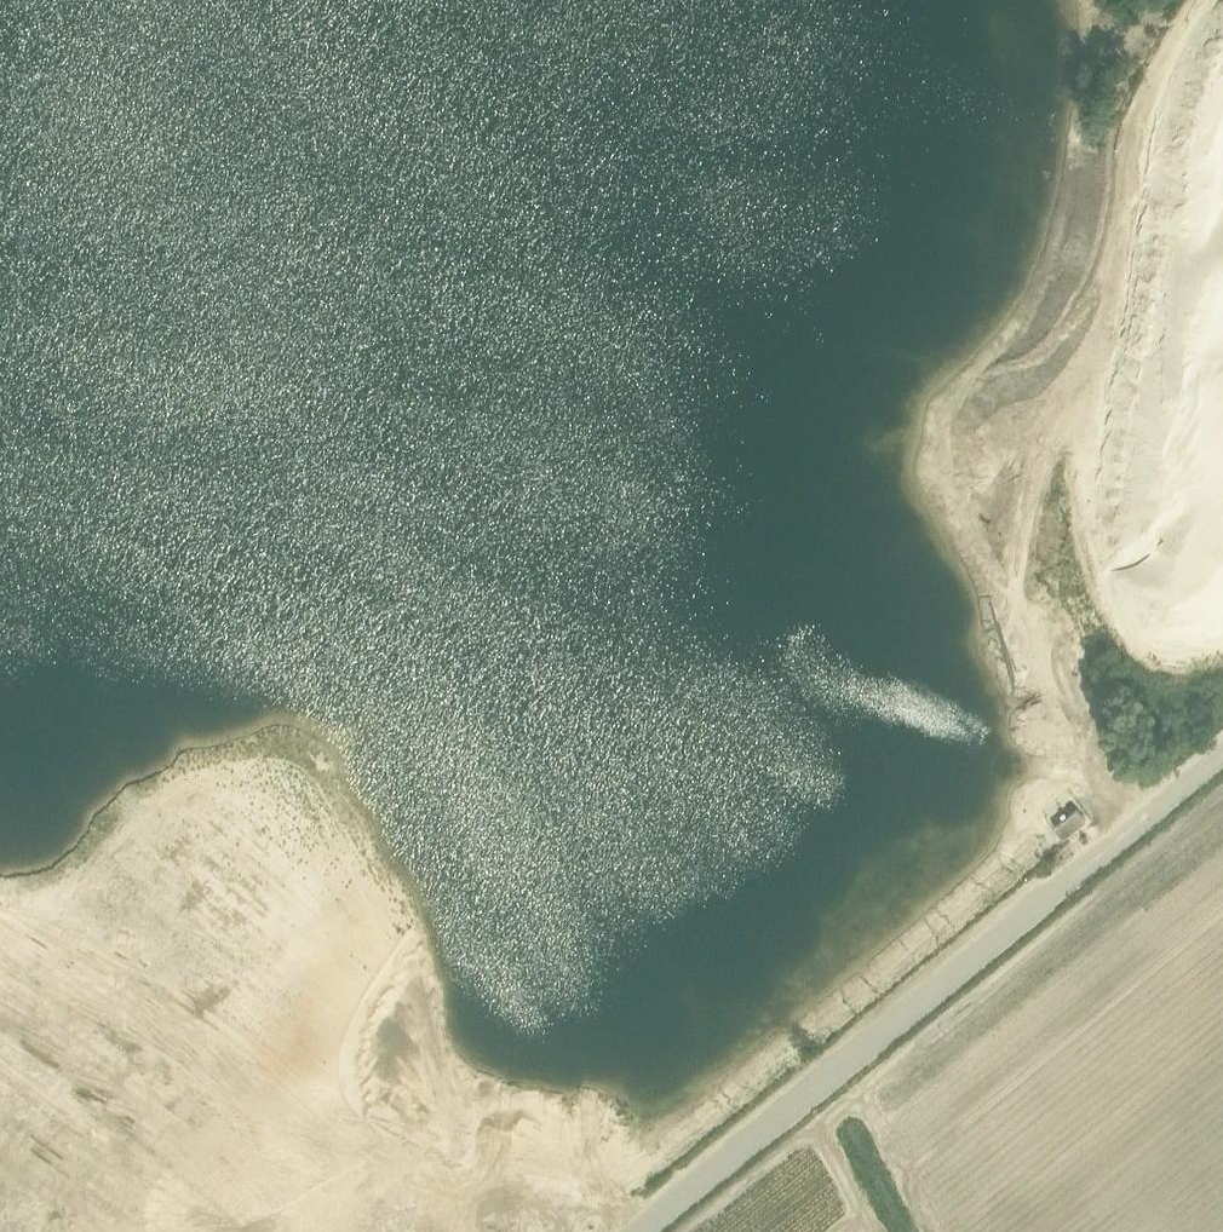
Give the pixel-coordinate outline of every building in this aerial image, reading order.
[(1069,838),(1087,818),(1065,798),(1046,818),(1069,838)]
